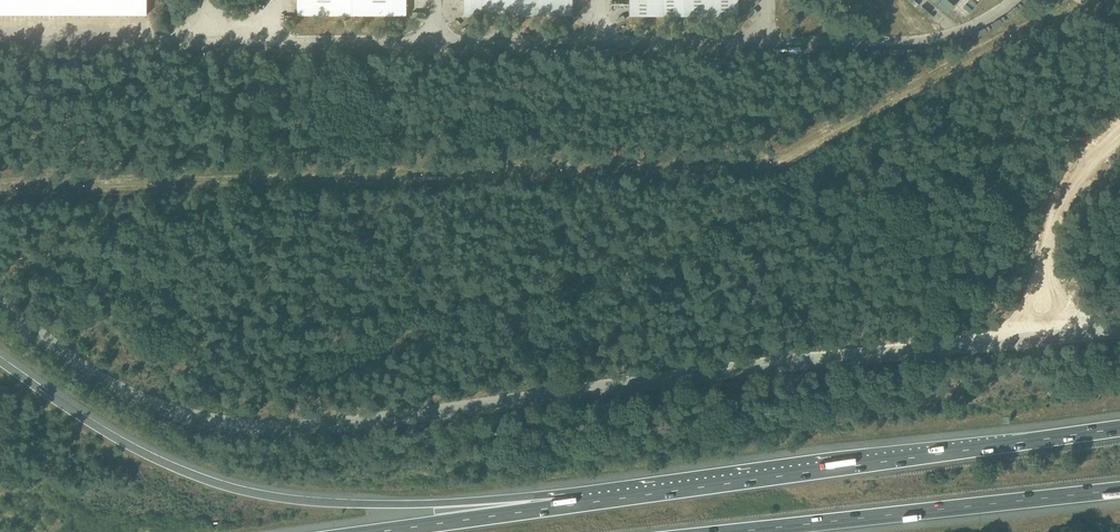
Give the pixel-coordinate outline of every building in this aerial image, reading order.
[(145,14),(147,14),(147,0),(0,0),(0,14),(145,14)] [(297,15),(347,15),(351,15),(406,15),(406,0),(297,0),(297,15)] [(463,15),(572,15),(572,0),(464,0),(463,15)]
